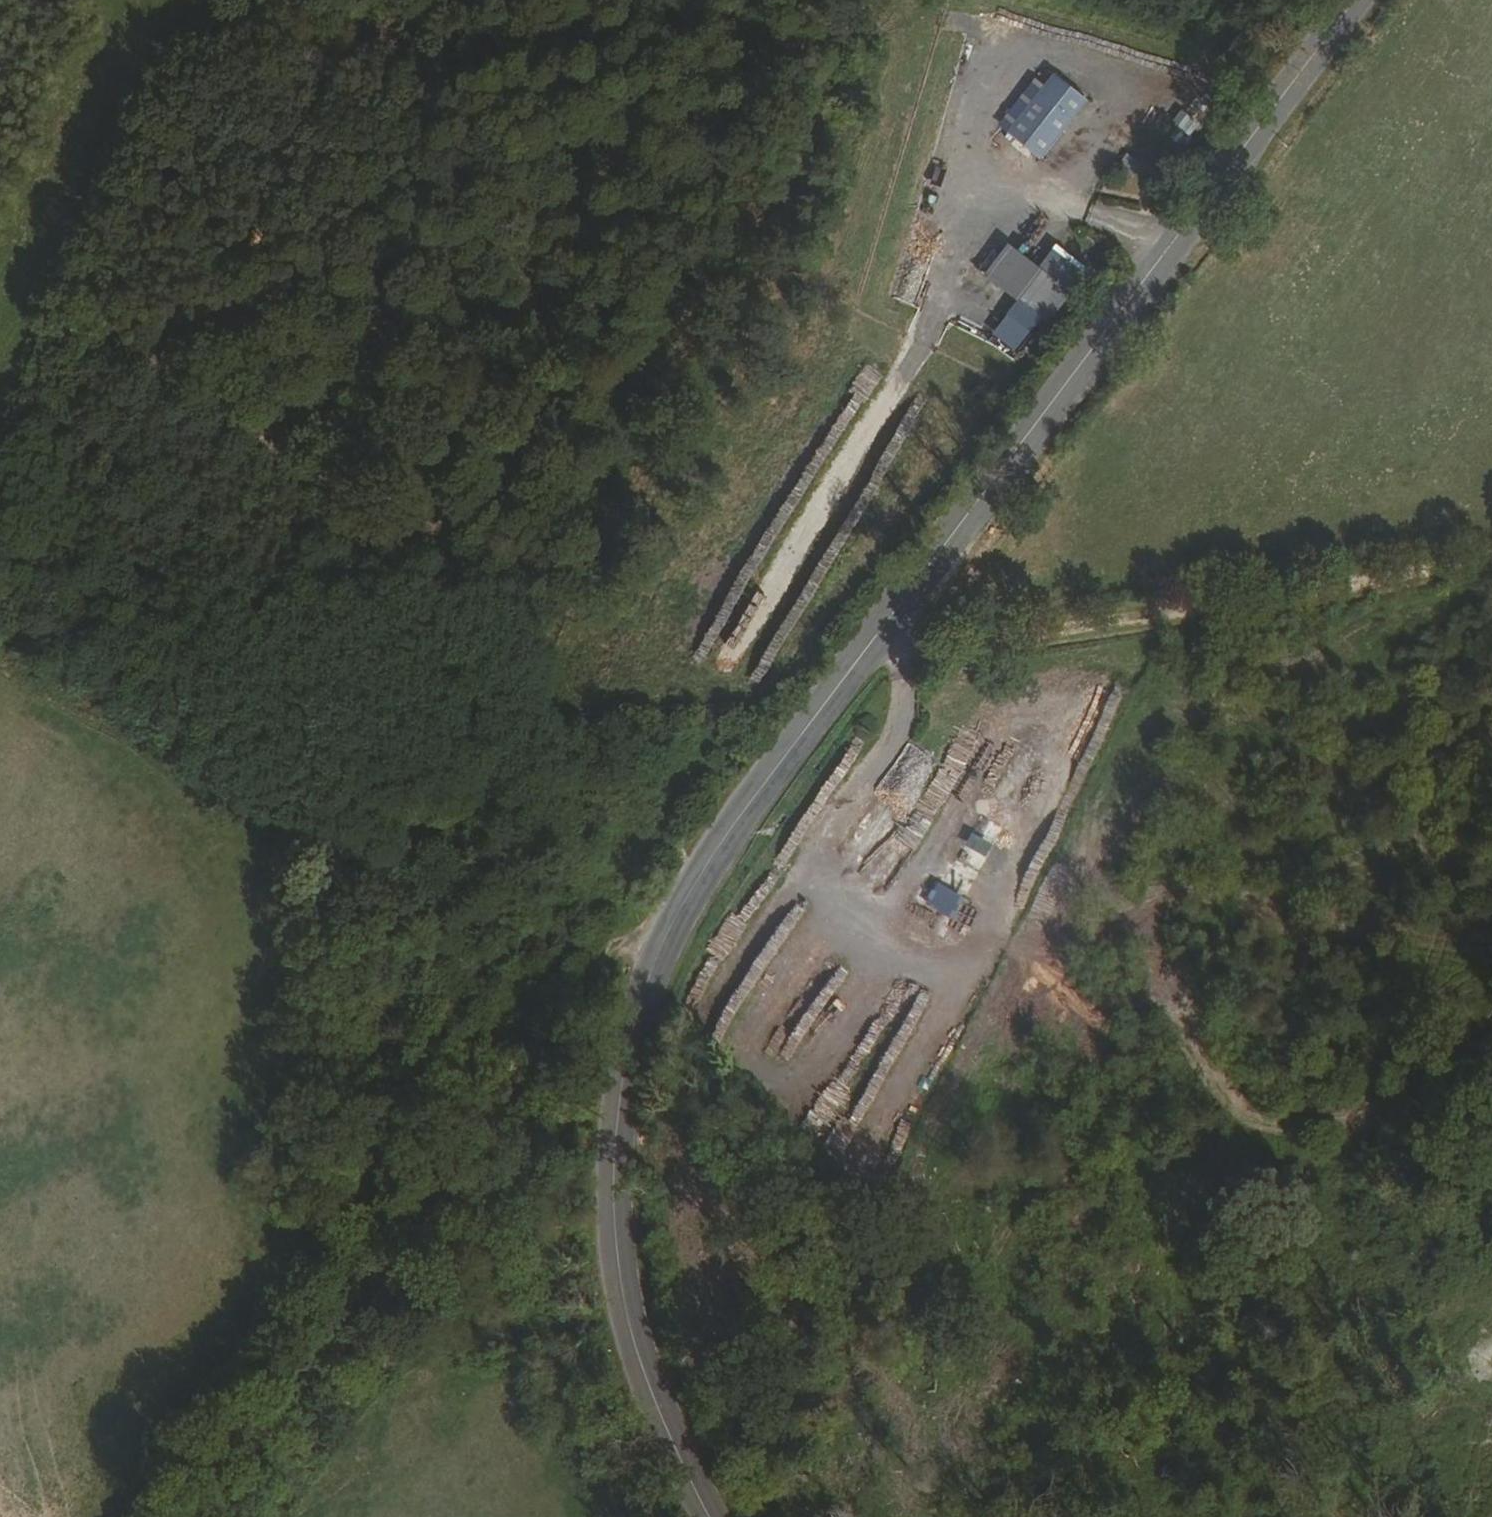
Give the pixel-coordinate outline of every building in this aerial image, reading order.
[(1023,88),(991,126),(1032,159),(1079,100),(1045,74),(1030,94),(1023,88)] [(979,275),(1035,322),(1060,292),(1002,246),(979,275)] [(895,838),(886,856),(903,865),(912,847),(895,838)] [(957,863),(950,881),(970,888),(977,870),(957,863)] [(915,920),(946,933),(960,902),(929,888),(915,920)]
